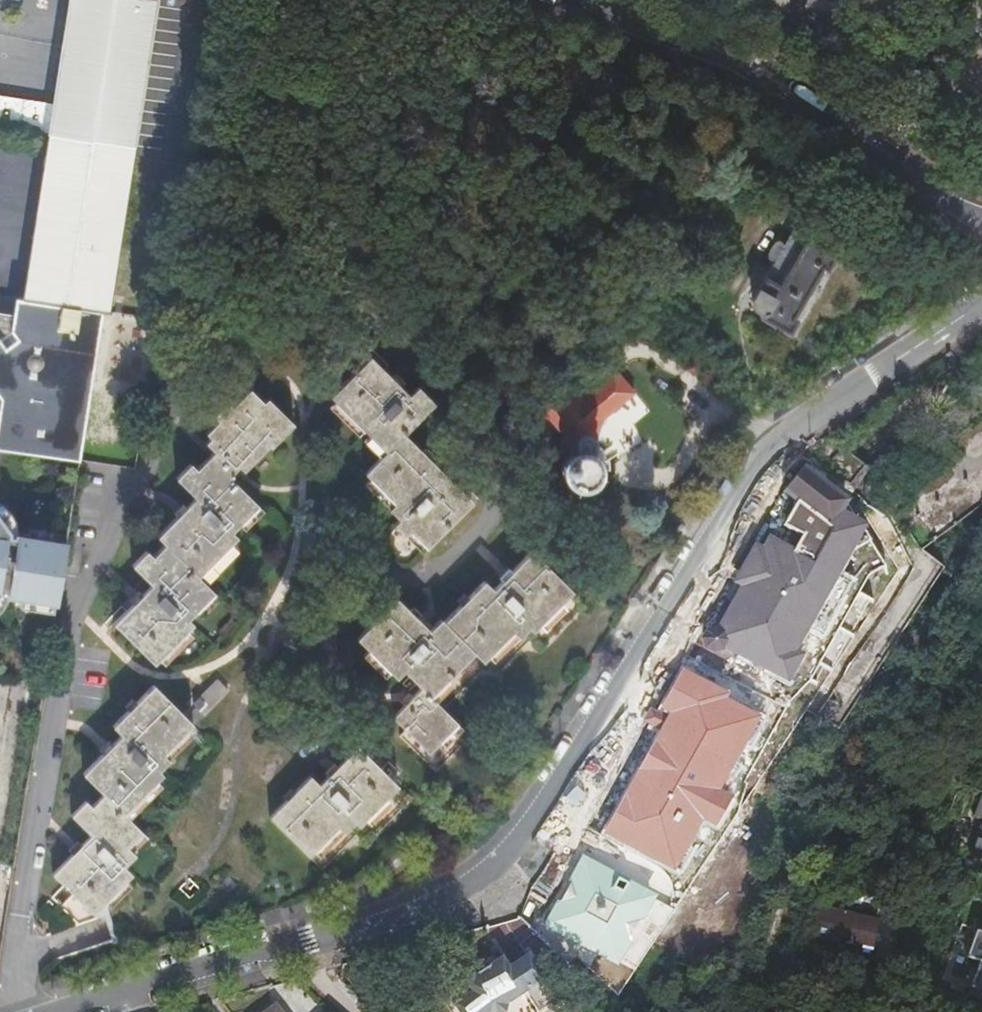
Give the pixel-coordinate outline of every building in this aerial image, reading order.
[(0,408),(0,449),(36,455),(81,461),(105,313),(114,260),(115,260),(155,0),(70,0),(21,307),(0,303),(0,396),(2,398),(0,408)] [(785,40),(774,33),(769,42),(780,49),(785,40)] [(842,247),(804,224),(803,224),(801,223),(800,224),(798,224),(796,225),(795,226),(794,227),(753,298),(752,299),(751,300),(751,302),(751,304),(751,306),(751,307),(752,309),(753,310),(754,311),(756,312),(757,313),(759,314),(761,314),(762,314),(764,313),(766,312),(767,311),(768,310),(769,309),(782,316),(776,327),(789,335),(842,247)] [(114,260),(105,313),(107,314),(107,311),(115,260),(114,260)] [(375,357),(331,399),(387,456),(407,436),(439,405),(422,388),(413,397),(375,357)] [(562,460),(560,466),(560,473),(562,478),(566,483),(572,487),(578,488),(584,488),(589,486),(593,483),(595,480),(597,476),(598,472),(599,467),(597,462),(594,457),(591,453),(594,449),(594,445),(594,443),(600,423),(632,396),(612,373),(582,399),(569,384),(539,410),(562,436),(563,443),(564,452),(562,460)] [(267,403),(253,389),(235,408),(230,403),(216,416),(221,421),(209,433),(213,437),(208,442),(217,451),(241,475),(272,445),(274,447),(297,424),(272,398),(267,403)] [(407,436),(387,456),(369,474),(399,504),(393,510),(401,519),(396,524),(426,553),(475,502),(407,436)] [(241,475),(217,451),(199,469),(192,463),(178,477),(198,497),(158,537),(166,544),(201,578),(241,536),(236,531),(262,505),(236,480),(241,475)] [(862,495),(806,462),(788,492),(804,501),(791,523),(808,533),(797,551),(770,535),(764,546),(756,541),(735,577),(732,581),(740,586),(720,620),(704,630),(702,638),(705,648),(715,652),(727,647),(790,684),(809,652),(801,647),(878,519),(856,506),(862,495)] [(18,536),(18,535),(17,530),(16,523),(12,516),(9,512),(6,508),(0,504),(0,530),(6,538),(16,539),(17,536),(18,536)] [(7,593),(7,596),(8,596),(57,604),(66,544),(18,536),(17,536),(16,539),(6,538),(0,530),(0,592),(7,593)] [(188,618),(215,592),(201,578),(166,544),(154,556),(148,550),(134,564),(154,584),(116,623),(155,661),(193,622),(188,618)] [(587,604),(532,550),(496,587),(486,577),(443,618),(491,666),(499,674),(533,640),(543,649),(587,604)] [(7,593),(0,592),(0,611),(3,608),(8,599),(8,596),(7,596),(7,593)] [(491,666),(443,618),(431,631),(399,599),(360,637),(400,677),(408,670),(426,688),(447,709),(491,666)] [(730,690),(679,664),(657,706),(649,702),(639,722),(657,732),(604,831),(676,869),(702,818),(715,825),(730,797),(718,790),(758,715),(726,699),(730,690)] [(164,775),(159,770),(170,759),(164,753),(193,724),(155,685),(114,726),(123,735),(84,773),(105,795),(124,814),(164,775)] [(474,737),(447,709),(426,688),(396,717),(409,730),(403,736),(439,772),(474,737)] [(321,784),(312,775),(270,817),(323,870),(357,835),(368,846),(414,800),(360,746),(321,784)] [(142,832),(105,795),(93,807),(87,801),(72,816),(91,836),(53,875),(93,915),(133,875),(125,867),(137,856),(127,846),(142,832)] [(973,857),(981,860),(981,833),(973,857)] [(581,851),(541,925),(636,977),(672,910),(654,900),(658,893),(581,851)] [(857,915),(849,945),(866,950),(874,920),(857,915)] [(452,1005),(471,993),(465,983),(502,959),(498,953),(449,985),(450,987),(451,989),(451,991),(451,994),(450,996),(449,998),(448,1000),(446,1002),(444,1003),(450,1011),(457,1011),(452,1005)] [(561,1006),(528,956),(508,969),(502,959),(465,983),(471,993),(452,1005),(457,1011),(554,1011),(561,1007),(561,1006)] [(561,1006),(561,1007),(554,1011),(565,1011),(568,1010),(564,1003),(561,1006)]
